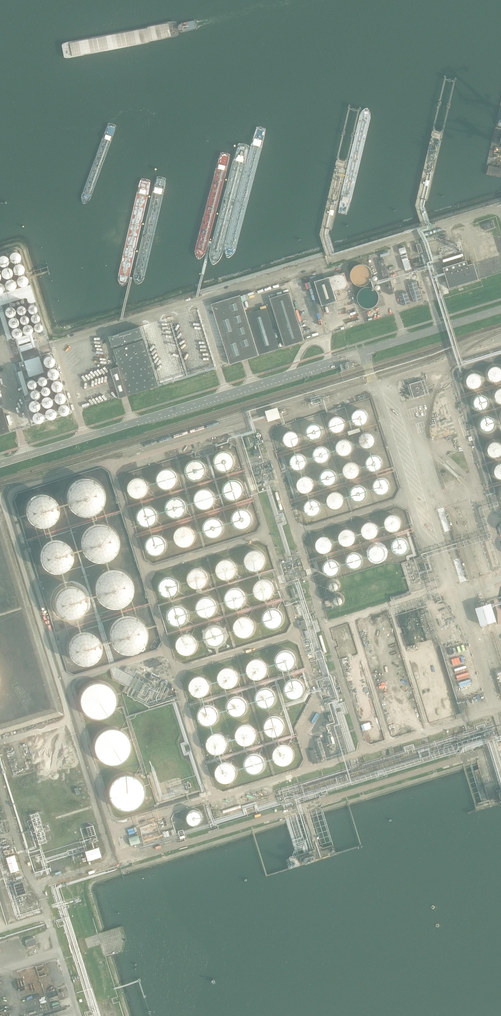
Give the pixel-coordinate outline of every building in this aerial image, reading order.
[(493,222),(483,224),(485,230),(495,227),(493,222)] [(404,246),(398,248),(401,257),(407,255),(404,246)] [(497,256),(485,260),(489,273),(500,269),(497,256)] [(392,284),(384,259),(379,260),(387,285),(392,284)] [(449,288),(479,279),(474,263),(468,265),(467,260),(443,268),(449,288)] [(344,272),(334,275),(315,282),(322,306),(337,301),(334,292),(349,287),(344,272)] [(408,283),(414,302),(422,300),(416,281),(408,283)] [(430,284),(422,287),(426,298),(434,296),(430,284)] [(30,285),(16,290),(19,300),(25,298),(27,299),(28,303),(30,304),(35,302),(30,285)] [(395,293),(392,285),(387,286),(389,294),(395,293)] [(270,298),(285,346),(304,340),(290,292),(270,298)] [(402,306),(410,303),(407,292),(399,294),(402,306)] [(221,335),(230,364),(259,355),(240,295),(212,304),(212,305),(188,312),(197,343),(221,335)] [(279,348),(267,307),(246,314),(259,354),(279,348)] [(376,318),(384,316),(383,310),(374,312),(376,318)] [(192,376),(183,347),(158,354),(154,343),(164,340),(162,334),(163,334),(162,333),(160,327),(147,331),(142,333),(140,326),(109,336),(113,346),(114,349),(113,349),(119,366),(110,369),(120,398),(192,376)] [(348,362),(341,364),(342,365),(341,367),(342,371),(341,371),(341,372),(354,368),(352,362),(348,363),(348,362)] [(500,367),(499,366),(498,365),(496,365),(495,365),(493,365),(492,366),(490,367),(489,368),(488,370),(488,371),(487,373),(487,374),(488,376),(488,377),(489,379),(490,380),(492,381),(493,381),(495,382),(496,382),(498,382),(499,381),(500,380),(500,367)] [(483,383),(483,381),(483,379),(482,378),(482,376),(481,375),(479,374),(478,373),(476,373),(475,372),(473,373),(472,373),(470,374),(469,375),(468,376),(467,377),(466,379),(466,380),(466,382),(466,383),(467,385),(468,386),(469,387),(470,388),(472,389),(473,389),(475,389),(476,389),(478,389),(479,388),(481,387),(482,386),(482,384),(483,383)] [(424,380),(410,384),(407,385),(412,398),(414,398),(426,394),(429,393),(424,380)] [(5,416),(1,404),(4,403),(2,397),(0,390),(0,435),(10,432),(5,416)] [(489,403),(489,402),(489,400),(489,399),(488,397),(487,396),(486,395),(484,394),(483,394),(481,393),(480,393),(478,394),(477,395),(475,395),(474,397),(473,398),(473,400),(472,401),(472,403),(473,404),(473,406),(474,407),(475,408),(477,409),(478,410),(480,410),(481,410),(483,410),(485,410),(486,409),(487,408),(488,406),(489,405),(489,403)] [(32,425),(39,423),(33,403),(26,406),(32,425)] [(369,416),(369,414),(369,412),(368,411),(367,410),(366,409),(364,408),(362,408),(360,407),(358,408),(357,408),(355,409),(355,410),(354,411),(353,413),(352,414),(352,416),(352,418),(353,419),(354,421),(355,422),(356,423),(358,424),(359,424),(360,424),(362,424),(364,424),(365,423),(367,422),(367,421),(368,420),(369,418),(369,416)] [(346,423),(346,422),(346,420),(345,418),(344,417),(342,416),(341,415),(339,415),(338,415),(336,415),(335,415),(333,416),(332,417),(331,419),(330,420),(329,422),(329,423),(330,425),(330,426),(331,428),(332,429),(333,430),(335,431),(337,432),(339,431),(341,431),(342,430),(344,429),(345,428),(346,426),(346,425),(346,423)] [(496,425),(496,423),(496,422),(495,420),(494,419),(493,418),(492,416),(491,416),(489,415),(488,415),(486,415),(484,415),(483,416),(482,417),(481,418),(480,419),(479,421),(479,423),(479,424),(479,426),(480,427),(481,429),(482,430),(483,431),(484,431),(486,432),(488,432),(489,432),(491,431),(492,430),(493,429),(494,428),(495,427),(496,425)] [(323,430),(323,428),(323,427),(322,425),(321,424),(319,423),(318,422),(316,422),(314,421),(313,422),(311,422),(310,423),(309,424),(308,425),(307,427),(306,428),(306,430),(306,432),(307,433),(308,435),(309,436),(310,437),(311,438),(313,438),(314,438),(316,438),(318,438),(319,437),(321,436),(322,435),(323,433),(323,432),(323,430)] [(300,437),(300,435),(300,434),(299,432),(298,431),(296,430),(295,429),(293,429),(292,429),(290,429),(289,429),(287,430),(286,431),(285,432),(284,433),(284,435),(283,437),(283,438),(284,440),(285,441),(286,443),(287,444),(288,445),(289,445),(291,446),(293,445),(295,445),(296,444),(298,443),(299,442),(300,441),(300,439),(300,437)] [(377,439),(377,437),(376,435),(375,434),(374,433),(373,432),(371,431),(370,430),(368,430),(366,430),(365,431),(363,432),(362,433),(361,434),(360,435),(360,437),(360,439),(360,440),(360,442),(361,443),(362,445),(363,446),(365,446),(366,447),(368,447),(369,447),(371,447),(372,446),(374,445),(375,444),(376,442),(376,441),(377,439)] [(353,446),(353,445),(353,443),(352,441),(351,440),(349,439),(348,438),(346,438),(345,437),(343,438),(342,438),(340,439),(339,440),(338,441),(337,442),(336,444),(336,446),(336,447),(337,449),(337,450),(338,452),(340,453),(341,454),(342,454),(344,455),(346,454),(347,454),(349,453),(350,452),(352,451),(352,449),(353,448),(353,446)] [(500,442),(499,441),(497,441),(496,441),(494,441),(492,441),(491,442),(490,443),(488,444),(488,445),(487,447),(487,448),(487,450),(487,452),(488,453),(488,454),(490,456),(491,457),(492,457),(494,458),(496,458),(497,457),(499,457),(500,456),(500,455),(500,443),(500,442)] [(331,453),(330,451),(330,450),(329,448),(328,447),(327,446),(325,445),(324,445),(323,445),(321,445),(319,445),(318,446),(316,447),(315,448),(314,449),(314,451),(314,453),(314,454),(314,456),(315,457),(316,459),(317,460),(318,461),(320,461),(321,462),(323,462),(325,461),(326,460),(328,460),(329,458),(330,457),(330,455),(331,453)] [(236,461),(237,459),(236,457),(236,455),(235,453),(234,451),(232,450),(230,449),(228,448),(226,448),(224,448),(222,449),(221,450),(219,451),(218,452),(217,454),(216,456),(215,458),(215,460),(216,462),(217,464),(218,465),(219,467),(221,468),(222,469),(224,469),(226,469),(228,469),(230,468),(232,467),(234,466),(235,464),(236,463),(236,461)] [(307,461),(307,459),(306,457),(305,455),(304,454),(303,454),(301,453),(300,452),(298,452),(296,453),(295,453),(294,454),(292,455),(291,457),(291,458),(290,459),(290,461),(290,463),(291,464),(292,466),(293,467),(294,468),(296,469),(298,469),(299,469),(301,469),(303,468),(304,467),(305,467),(306,466),(307,464),(307,462),(307,461)] [(384,461),(383,459),(383,458),(382,456),(381,455),(380,454),(378,453),(375,453),(374,453),(372,453),(371,454),(369,455),(368,456),(367,457),(367,459),(367,461),(367,462),(367,464),(368,465),(369,467),(370,468),(372,469),(373,469),(375,470),(376,469),(378,469),(380,468),(381,467),(382,466),(383,464),(383,463),(384,461)] [(208,469),(208,467),(208,465),(207,464),(206,462),(205,460),(204,459),(202,458),(200,457),(198,457),(196,457),(194,458),(192,458),(190,460),(189,461),(188,463),(187,465),(187,466),(187,469),(187,470),(188,472),(189,474),(190,475),(192,477),(194,477),(196,478),(198,478),(200,478),(202,477),(204,476),(205,475),(206,473),(207,471),(208,469)] [(361,468),(361,466),(360,465),(360,463),(359,462),(357,461),(356,460),(354,460),(353,460),(351,460),(349,460),(348,461),(346,462),(345,464),(345,465),(344,467),(344,468),(344,470),(345,471),(345,473),(346,474),(348,475),(349,476),(350,476),(352,477),(354,477),(355,476),(357,475),(358,474),(359,473),(360,472),(361,470),(361,468)] [(179,478),(179,476),(179,474),(178,473),(177,471),(176,469),(174,468),(173,467),(171,466),(169,466),(167,466),(165,466),(163,467),(161,469),(160,470),(159,472),(158,474),(158,475),(158,477),(158,479),(159,481),(160,483),(161,484),(163,486),(165,486),(167,487),(169,487),(171,487),(173,486),(174,485),(176,484),(177,482),(178,480),(179,478)] [(337,476),(337,475),(337,474),(337,472),(336,471),(335,470),(333,468),(332,468),(331,467),(329,467),(327,467),(326,467),(324,468),(323,469),(322,471),(321,472),(320,474),(320,475),(320,477),(321,479),(322,480),(323,481),(324,482),(325,483),(327,484),(328,484),(330,484),(332,483),(333,483),(335,482),(336,480),(337,479),(337,477),(337,476)] [(315,483),(314,481),(314,479),(313,478),(312,477),(311,475),(309,475),(307,474),(306,474),(303,475),(301,475),(300,477),(299,478),(298,479),(298,481),(297,483),(298,484),(298,486),(299,487),(300,489),(301,490),(303,490),(304,491),(305,491),(307,491),(309,491),(310,490),(312,489),(313,488),(314,486),(314,484),(315,483)] [(149,488),(150,486),(149,484),(149,482),(148,480),(147,478),(145,477),(143,476),(142,475),(140,475),(138,475),(136,476),(134,477),(132,478),(131,479),(130,481),(129,483),(129,485),(129,487),(129,489),(130,491),(131,492),(132,494),(134,495),(136,496),(138,496),(140,496),(142,496),(143,495),(145,494),(147,493),(148,491),(149,490),(149,488)] [(391,484),(390,482),(390,481),(389,479),(388,478),(387,477),(385,476),(383,476),(382,475),(380,476),(379,476),(377,477),(376,478),(375,479),(374,481),(374,482),(374,484),(374,486),(374,487),(375,489),(376,490),(377,491),(379,492),(381,492),(382,492),(384,492),(385,492),(387,491),(388,490),(389,489),(390,488),(390,486),(391,484)] [(103,499),(104,496),(103,493),(103,491),(101,488),(100,485),(98,483),(95,481),(93,480),(90,479),(87,478),(84,478),(81,478),(78,479),(76,480),(73,482),(71,484),(69,487),(68,489),(67,492),(66,495),(66,498),(67,501),(68,504),(69,506),(71,509),(73,511),(76,512),(78,514),(81,515),(84,515),(87,515),(90,514),(93,513),(95,512),(98,510),(100,508),(101,505),(103,502),(103,499)] [(245,490),(245,488),(245,486),(245,484),(244,482),(242,481),(241,480),(239,479),(237,478),(235,478),(233,478),(231,478),(229,479),(228,480),(226,482),(225,483),(225,485),(224,487),(224,489),(225,491),(225,493),(226,495),(228,496),(229,497),(231,498),(233,499),(235,499),(237,498),(239,498),(241,497),(242,495),(244,494),(245,492),(245,490)] [(367,492),(367,490),(367,488),(366,487),(365,486),(363,484),(362,484),(360,483),(359,483),(358,483),(356,484),(354,484),(353,486),(352,487),(351,488),(351,490),(350,492),(351,494),(351,495),(352,497),(353,498),(354,499),(356,500),(358,500),(359,500),(360,500),(362,500),(363,499),(365,498),(366,497),(367,495),(367,493),(367,492)] [(216,499),(216,497),(216,495),(216,493),(215,491),(213,489),(212,488),(210,487),(208,486),(206,486),(204,486),(202,487),(200,488),(199,489),(197,490),(196,492),(195,494),(195,496),(195,498),(195,500),(196,502),(197,503),(199,505),(200,506),(202,507),(204,507),(206,507),(208,507),(210,506),(212,505),(213,504),(215,503),(215,501),(216,499)] [(345,499),(344,497),(344,495),(343,493),(342,492),(340,491),(339,491),(337,490),(336,490),(334,490),(332,491),(331,492),(330,493),(329,494),(328,495),(328,497),(328,499),(328,500),(328,502),(329,503),(330,505),(331,506),(333,506),(334,507),(336,507),(338,507),(339,507),(340,506),(342,505),(343,503),(344,502),(344,500),(345,499)] [(57,510),(57,507),(56,504),(55,502),(54,500),(52,498),(50,496),(48,495),(45,494),(43,494),(40,494),(38,494),(35,495),(33,497),(31,498),(29,500),(28,502),(27,505),(26,507),(26,510),(26,512),(27,515),(28,517),(29,520),(31,521),(33,523),(35,524),(38,525),(40,525),(43,525),(46,525),(48,524),(50,523),(52,521),(54,519),(56,517),(57,515),(57,512),(57,510)] [(187,507),(187,505),(187,503),(186,501),(185,500),(184,498),(183,497),(181,496),(179,495),(177,495),(175,495),(173,495),(171,496),(169,497),(168,499),(167,501),(166,502),(166,504),(166,506),(166,508),(167,510),(168,512),(169,513),(171,515),(173,515),(175,516),(177,516),(179,516),(181,515),(183,514),(184,513),(185,511),(186,509),(187,507)] [(321,506),(321,504),(321,503),(320,501),(319,500),(317,499),(316,498),(314,497),(313,497),(311,497),(310,498),(308,498),(307,499),(306,501),(305,502),(304,503),(304,505),(304,507),(305,508),(305,510),(306,511),(307,512),(309,513),(311,514),(312,514),(314,514),(316,514),(317,513),(319,512),(320,511),(321,509),(321,507),(321,506)] [(158,516),(159,514),(158,512),(158,510),(157,509),(156,507),(154,506),(152,505),(151,504),(149,504),(147,504),(145,504),(143,505),(141,506),(140,508),(139,510),(138,511),(137,513),(137,515),(138,517),(139,519),(140,521),(141,522),(143,524),(145,524),(147,525),(149,525),(151,525),(152,524),(154,523),(156,522),(157,520),(158,518),(158,516)] [(254,519),(254,517),(254,515),(253,513),(252,511),(251,510),(250,508),(248,507),(246,507),(244,506),(242,506),(240,507),(238,508),(237,509),(235,510),(234,512),(233,514),(233,516),(233,518),(233,520),(234,522),(235,523),(237,525),(238,526),(240,527),(242,527),(244,527),(246,527),(248,527),(250,526),(251,524),(252,523),(253,521),(254,519)] [(402,521),(402,519),(402,518),(401,516),(400,515),(399,514),(397,513),(396,513),(394,512),(392,513),(391,513),(389,514),(388,515),(387,516),(386,518),(386,519),(385,521),(385,522),(386,524),(387,525),(387,527),(389,528),(390,529),(392,529),(393,529),(395,529),(397,529),(398,528),(400,527),(401,526),(402,524),(402,523),(402,521)] [(225,528),(225,526),(225,524),(224,522),(223,520),(222,518),(220,517),(219,516),(217,515),(215,515),(213,515),(211,516),(209,517),(207,518),(206,519),(205,521),(204,523),(204,525),(204,527),(204,529),(205,531),(206,532),(207,534),(209,535),(211,536),(213,536),(215,536),(217,536),(219,535),(220,534),(222,533),(223,531),(224,530),(225,528)] [(379,529),(379,527),(378,525),(378,524),(376,522),(375,521),(374,521),(372,520),(370,520),(369,520),(368,521),(366,521),(364,523),(364,524),(363,525),(362,527),(362,529),(362,531),(363,532),(364,534),(365,535),(366,536),(367,536),(368,537),(370,537),(372,537),(373,537),(375,536),(376,535),(378,533),(378,532),(379,530),(379,529)] [(118,545),(118,542),(118,540),(117,537),(116,534),(115,532),(113,530),(111,528),(109,526),(106,525),(103,524),(101,524),(98,524),(95,524),(92,525),(90,526),(87,528),(85,530),(84,532),(82,534),(81,537),(81,540),(80,542),(81,545),(81,548),(82,551),(84,553),(85,555),(87,557),(90,559),(92,560),(95,561),(98,561),(101,561),(103,561),(106,560),(109,559),(111,557),(113,555),(115,553),(116,551),(117,548),(118,545)] [(196,537),(196,535),(196,533),(195,531),(194,529),(193,528),(192,526),(190,525),(188,525),(186,524),(184,524),(182,525),(180,526),(178,527),(177,528),(176,530),(175,532),(175,534),(175,536),(175,538),(176,540),(177,541),(178,543),(180,544),(182,545),(184,545),(186,545),(188,545),(190,545),(192,544),(193,542),(194,541),(195,539),(196,537)] [(357,536),(357,534),(356,533),(356,531),(355,530),(353,529),(352,528),(351,528),(349,527),(347,528),(345,528),(344,529),(343,530),(342,531),(341,532),(340,534),(340,536),(340,538),(341,539),(341,541),(342,542),(344,543),(345,544),(348,544),(350,544),(351,544),(353,543),(354,542),(355,541),(356,539),(357,538),(357,536)] [(167,545),(167,543),(167,541),(167,540),(166,538),(165,536),(163,535),(161,534),(159,533),(157,533),(155,533),(153,534),(152,534),(150,536),(149,537),(147,539),(147,541),(146,542),(146,545),(147,546),(147,548),(149,550),(150,551),(152,553),(153,553),(155,554),(157,554),(159,554),(161,553),(163,552),(165,551),(166,549),(167,547),(167,545)] [(333,543),(333,541),(333,540),(332,538),(331,537),(330,536),(329,535),(327,534),(325,534),(324,534),(322,535),(321,535),(319,536),(318,537),(317,539),(317,540),(316,542),(316,544),(317,546),(318,547),(319,548),(320,549),(321,550),(323,551),(324,551),(326,551),(328,551),(329,550),(331,549),(332,548),(333,546),(333,544),(333,543)] [(410,544),(409,543),(409,541),(408,540),(407,538),(405,537),(404,536),(401,536),(400,536),(398,536),(397,537),(395,538),(394,540),(393,541),(393,543),(392,544),(393,546),(393,547),(394,549),(395,550),(396,551),(398,552),(399,552),(400,553),(402,553),(404,552),(406,551),(407,550),(408,549),(409,548),(409,546),(410,544)] [(42,564),(44,567),(47,569),(51,571),(55,571),(59,571),(62,570),(66,568),(68,565),(70,562),(72,558),(72,554),(71,551),(70,547),(67,544),(64,542),(61,540),(57,539),(53,539),(49,541),(46,543),(43,545),(41,549),(40,552),(40,556),(40,560),(42,564)] [(386,551),(386,549),(385,548),(385,547),(384,545),(382,544),(381,543),(379,543),(378,543),(376,543),(375,543),(373,544),(372,545),(371,547),(370,548),(369,549),(369,551),(369,552),(370,554),(370,556),(371,557),(373,558),(374,559),(375,559),(377,560),(379,560),(381,559),(382,559),(384,557),(384,556),(385,555),(386,553),(386,551)] [(265,563),(266,561),(265,559),(265,557),(264,555),(263,553),(261,552),(259,551),(258,550),(256,550),(254,550),(252,551),(250,551),(248,553),(247,554),(246,556),(245,558),(244,560),(244,562),(245,564),(246,565),(247,567),(248,569),(250,570),(252,571),(254,571),(256,571),(258,571),(259,570),(261,569),(263,568),(264,566),(265,565),(265,563)] [(363,559),(363,557),(363,555),(362,554),(361,553),(360,552),(359,551),(357,550),(356,550),(354,550),(352,551),(351,551),(349,553),(348,554),(347,555),(347,557),(346,558),(347,560),(347,562),(348,563),(349,565),(350,566),(352,567),(353,567),(355,567),(357,567),(358,567),(360,566),(361,565),(362,563),(363,562),(363,560),(363,559)] [(340,566),(340,564),(339,562),(339,561),(338,560),(336,559),(335,558),(334,557),(332,557),(330,557),(329,558),(327,559),(326,560),(325,561),(324,562),(323,564),(323,565),(323,567),(324,569),(324,570),(325,571),(326,572),(328,573),(329,574),(331,574),(333,574),(334,574),(336,573),(337,572),(338,571),(339,569),(340,567),(340,566)] [(237,572),(237,570),(237,568),(237,566),(236,564),(234,562),(233,561),(231,560),(229,559),(227,559),(225,559),(223,560),(221,560),(220,562),(218,563),(217,565),(217,567),(216,569),(216,571),(217,573),(217,574),(218,576),(220,578),(221,579),(223,580),(225,580),(227,580),(229,580),(231,579),(233,578),(234,577),(236,575),(237,574),(237,572)] [(208,580),(209,578),(208,576),(208,574),(207,573),(206,571),(204,570),(202,569),(201,568),(199,568),(197,568),(195,568),(193,569),(191,570),(190,572),(189,573),(188,575),(187,577),(187,579),(188,581),(189,583),(190,585),(191,586),(193,587),(195,588),(196,589),(198,589),(200,589),(202,588),(204,587),(206,586),(207,584),(208,582),(208,580)] [(132,591),(132,588),(132,585),(131,582),(129,579),(127,577),(125,575),(123,573),(120,572),(117,571),(114,570),(111,571),(108,571),(105,572),(103,574),(100,576),(98,578),(97,581),(96,584),(95,587),(95,590),(95,593),(96,596),(98,598),(100,601),(102,603),(104,605),(107,606),(110,607),(113,607),(116,607),(119,606),(122,605),(124,604),(127,602),(129,599),(130,597),(131,594),(132,591)] [(179,589),(180,587),(179,585),(179,583),(178,581),(177,580),(175,578),(173,577),(171,577),(169,576),(167,577),(165,577),(164,578),(162,579),(161,580),(159,582),(159,584),(158,586),(158,588),(159,590),(159,592),(161,594),(162,595),(164,596),(165,597),(167,597),(169,598),(171,597),(173,597),(175,596),(177,594),(178,593),(179,591),(179,589)] [(341,584),(340,583),(340,582),(340,581),(339,580),(338,579),(337,579),(336,578),(334,578),(332,579),(331,580),(330,581),(329,582),(329,583),(329,584),(329,585),(329,586),(330,587),(331,588),(332,589),(333,589),(334,590),(335,590),(336,590),(337,589),(339,588),(340,587),(340,586),(341,584)] [(275,592),(275,590),(275,588),(274,586),(273,584),(272,582),(270,581),(269,580),(267,579),(265,579),(263,579),(261,580),(259,580),(257,582),(256,583),(255,585),(254,587),(254,589),(254,591),(254,592),(255,594),(256,596),(257,598),(259,599),(261,600),(263,600),(265,600),(267,600),(269,599),(270,598),(272,597),(273,595),(274,593),(275,592)] [(57,609),(59,613),(62,615),(65,617),(69,618),(72,618),(76,617),(79,615),(82,613),(84,610),(86,606),(86,602),(86,599),(84,595),(82,592),(79,589),(76,588),(72,587),(69,587),(65,588),(62,589),(59,592),(57,595),(55,598),(55,602),(55,606),(57,609)] [(246,600),(246,598),(246,596),(245,594),(244,592),(243,591),(241,589),(240,588),(238,588),(236,587),(234,587),(232,588),(230,589),(228,590),(227,591),(226,593),(225,595),(225,597),(225,599),(225,601),(226,603),(227,604),(228,606),(230,607),(232,608),(234,608),(236,609),(238,608),(240,608),(241,607),(243,605),(244,604),(245,602),(246,600)] [(344,598),(344,597),(344,596),(343,595),(342,594),(342,593),(341,593),(340,592),(338,592),(337,593),(336,593),(334,594),(333,596),(333,598),(333,599),(333,600),(334,602),(336,604),(338,604),(340,604),(341,604),(342,602),(343,602),(344,601),(344,598)] [(217,609),(217,607),(217,605),(216,603),(215,601),(214,600),(212,598),(211,597),(209,597),(207,596),(205,596),(203,597),(201,598),(199,599),(198,600),(197,602),(196,604),(196,606),(196,608),(196,610),(197,612),(198,613),(199,615),(201,616),(203,617),(205,617),(207,617),(209,617),(211,617),(212,616),(214,614),(215,613),(216,611),(217,609)] [(188,617),(188,615),(188,613),(187,611),(186,610),(185,608),(184,607),(182,606),(180,605),(178,605),(176,605),(174,605),(172,606),(171,607),(169,609),(168,611),(167,612),(167,614),(167,616),(167,618),(168,620),(169,622),(171,623),(172,625),(174,625),(176,626),(178,626),(180,626),(182,625),(184,624),(185,623),(186,621),(187,619),(188,617)] [(283,620),(283,618),(283,616),(283,614),(282,612),(281,611),(279,609),(277,608),(275,608),(273,607),(271,608),(269,608),(268,609),(266,610),(265,611),(263,613),(263,615),(262,617),(262,619),(263,621),(263,623),(264,625),(266,626),(268,627),(269,628),(271,629),(273,629),(275,628),(277,628),(279,627),(281,625),(282,624),(283,622),(283,620)] [(146,637),(146,634),(146,631),(146,628),(144,626),(143,623),(141,621),(139,619),(136,617),(133,616),(131,616),(128,615),(125,616),(122,616),(119,617),(117,619),(114,621),(112,623),(111,626),(110,628),(109,631),(109,634),(109,637),(110,640),(111,643),(112,645),(114,647),(117,649),(119,651),(122,652),(125,653),(128,653),(131,653),(133,652),(136,651),(139,649),(141,648),(143,645),(144,643),(146,640),(146,637)] [(254,629),(254,627),(254,625),(254,623),(253,621),(251,620),(250,618),(248,617),(246,617),(244,616),(242,617),(240,617),(238,618),(237,619),(235,620),(234,622),(234,624),(233,626),(233,628),(234,630),(234,632),(235,634),(237,635),(238,636),(240,637),(242,638),(244,638),(246,637),(248,637),(250,636),(251,634),(253,633),(254,631),(254,629)] [(225,638),(225,636),(225,634),(224,632),(224,630),(222,628),(221,627),(219,626),(217,625),(215,625),(213,625),(211,626),(209,627),(208,628),(206,629),(205,631),(204,633),(204,635),(204,637),(204,639),(205,641),(206,642),(208,644),(209,645),(211,646),(213,646),(215,646),(217,646),(219,645),(221,644),(222,643),(224,641),(224,640),(225,638)] [(445,627),(439,629),(442,637),(448,635),(445,627)] [(70,656),(72,659),(75,662),(78,664),(82,665),(86,665),(90,664),(93,662),(96,660),(98,656),(100,653),(100,649),(100,645),(99,641),(96,638),(94,636),(90,634),(86,633),(83,633),(79,633),(75,635),(72,638),(70,641),(69,644),(68,648),(68,652),(70,656)] [(197,646),(197,644),(197,642),(196,641),(195,639),(194,637),(192,636),(191,635),(189,634),(187,634),(185,634),(183,634),(181,635),(179,636),(178,638),(177,640),(176,641),(176,643),(176,645),(176,647),(177,649),(178,651),(179,652),(181,654),(183,654),(185,655),(187,655),(189,655),(191,654),(192,653),(194,652),(195,650),(196,648),(197,646)] [(296,660),(296,658),(296,656),(296,654),(295,653),(293,651),(292,650),(290,649),(288,648),(286,648),(284,648),(282,648),(280,649),(279,650),(277,652),(276,653),(276,655),(275,657),(275,659),(276,661),(276,663),(277,665),(279,666),(280,667),(282,668),(284,669),(286,669),(288,669),(290,668),(292,667),(293,666),(295,664),(296,662),(296,660)] [(267,669),(268,667),(267,665),(267,663),(266,662),(265,660),(263,659),(261,658),(259,657),(257,657),(255,657),(254,657),(252,658),(250,659),(249,661),(248,662),(247,664),(246,666),(246,668),(247,670),(248,672),(249,674),(250,675),(252,676),(254,677),(255,678),(257,678),(259,678),(261,677),(263,676),(265,675),(266,673),(267,671),(267,669)] [(147,663),(149,668),(160,664),(158,659),(147,663)] [(238,678),(238,676),(238,674),(238,672),(237,670),(236,668),(234,667),(232,666),(230,665),(228,665),(226,665),(224,666),(223,667),(221,668),(220,669),(218,671),(218,673),(217,675),(217,677),(218,679),(218,681),(220,682),(221,684),(223,685),(224,686),(226,686),(228,686),(230,686),(232,685),(234,684),(236,683),(237,681),(238,680),(238,678)] [(210,687),(210,685),(210,683),(209,681),(208,679),(207,677),(205,676),(204,675),(202,674),(200,674),(198,674),(196,675),(194,676),(192,677),(191,678),(190,680),(189,682),(189,684),(189,686),(189,688),(190,690),(191,691),(192,693),(194,694),(196,695),(198,695),(200,695),(202,695),(204,694),(205,693),(207,692),(208,690),(209,689),(210,687)] [(305,690),(305,688),(305,686),(304,684),(303,682),(302,680),(300,679),(299,678),(297,677),(295,677),(293,677),(291,678),(289,678),(287,680),(286,681),(285,683),(284,685),(284,687),(284,689),(284,691),(285,692),(286,694),(287,696),(289,697),(291,698),(293,698),(295,698),(297,698),(299,697),(300,696),(302,695),(303,693),(304,692),(305,690)] [(116,703),(117,700),(116,698),(116,695),(115,693),(114,690),(112,688),(111,686),(109,685),(106,684),(104,682),(102,682),(99,681),(96,681),(94,682),(91,682),(89,684),(87,685),(85,686),(83,688),(82,690),(80,693),(80,695),(79,698),(79,700),(79,703),(80,705),(80,708),(82,710),(83,712),(85,714),(87,716),(89,717),(91,718),(94,719),(96,719),(99,719),(102,719),(104,718),(106,717),(109,716),(111,714),(112,712),(114,710),(115,708),(116,705),(116,703)] [(276,698),(276,696),(276,694),(275,692),(275,691),(273,689),(272,688),(270,687),(268,686),(266,686),(264,686),(262,686),(260,687),(259,688),(257,690),(256,692),(255,693),(255,695),(255,697),(255,699),(256,701),(257,703),(259,704),(260,706),(262,706),(264,707),(266,707),(268,707),(270,706),(272,705),(273,704),(275,702),(275,700),(276,698)] [(247,707),(247,705),(247,703),(247,701),(246,699),(245,698),(243,697),(241,696),(239,695),(237,695),(235,695),(233,695),(232,696),(230,697),(229,699),(227,700),(227,702),(226,704),(226,706),(227,708),(227,710),(229,712),(230,713),(232,714),(233,715),(235,716),(237,716),(239,715),(241,715),(243,714),(245,713),(246,711),(247,709),(247,707)] [(218,716),(218,714),(218,712),(217,710),(217,708),(215,707),(214,706),(212,705),(210,704),(208,704),(206,704),(204,704),(202,705),(201,706),(199,708),(198,709),(197,711),(197,713),(197,715),(197,717),(198,719),(199,721),(201,722),(202,723),(204,724),(206,725),(208,725),(210,724),(212,724),(214,723),(215,721),(217,720),(217,718),(218,716)] [(285,727),(285,725),(285,723),(284,721),(283,719),(282,717),(280,716),(279,715),(277,714),(275,714),(273,714),(271,715),(269,715),(267,717),(266,718),(265,720),(264,722),(264,724),(264,726),(264,728),(265,729),(266,731),(267,733),(269,734),(271,735),(273,735),(275,735),(277,735),(279,734),(280,733),(282,732),(283,730),(284,728),(285,727)] [(256,736),(256,734),(256,732),(256,730),(255,728),(254,726),(252,725),(250,724),(248,723),(246,723),(244,723),(242,724),(241,725),(239,726),(238,727),(236,729),(236,731),(235,733),(235,735),(236,737),(236,739),(238,740),(239,742),(241,743),(242,744),(244,744),(246,744),(248,744),(250,743),(252,742),(254,741),(255,739),(256,738),(256,736)] [(131,748),(131,745),(131,743),(130,740),(129,737),(127,734),(125,732),(123,730),(121,729),(118,728),(115,727),(112,727),(109,727),(106,728),(104,729),(101,730),(99,732),(97,734),(95,737),(94,740),(94,743),(93,745),(94,748),(94,751),(95,754),(97,757),(99,759),(101,761),(104,762),(106,763),(109,764),(112,764),(115,764),(118,763),(121,762),(123,761),(126,759),(127,757),(129,754),(130,751),(131,748)] [(227,745),(227,743),(227,741),(226,739),(226,737),(224,735),(223,734),(221,733),(219,732),(217,732),(215,732),(213,733),(211,734),(210,735),(208,736),(207,738),(206,740),(206,742),(206,744),(206,746),(207,748),(208,749),(210,751),(211,752),(213,753),(215,753),(217,753),(219,753),(221,752),(223,751),(224,750),(226,748),(226,747),(227,745)] [(293,756),(294,754),(293,752),(293,750),(292,748),(291,747),(289,746),(287,745),(286,744),(284,744),(282,744),(280,744),(278,745),(276,746),(275,748),(274,749),(273,751),(272,753),(272,755),(273,757),(274,759),(275,761),(276,762),(278,763),(280,764),(281,765),(283,765),(285,764),(287,764),(289,763),(291,761),(292,760),(293,758),(293,756)] [(309,750),(313,764),(318,762),(314,749),(309,750)] [(265,765),(265,763),(265,761),(264,759),(263,757),(262,756),(261,755),(259,754),(257,753),(255,753),(253,753),(251,753),(249,754),(248,755),(246,757),(245,758),(244,760),(244,762),(244,764),(244,766),(245,768),(246,770),(248,771),(249,772),(251,773),(253,774),(255,774),(257,773),(259,773),(261,772),(262,771),(263,769),(264,767),(265,765)] [(236,773),(236,771),(236,769),(235,767),(234,766),(233,764),(232,763),(230,762),(228,761),(226,761),(224,761),(222,761),(220,762),(218,763),(217,765),(216,767),(215,769),(215,770),(215,772),(215,774),(216,776),(217,778),(218,779),(220,781),(222,781),(224,782),(226,782),(228,782),(230,781),(232,780),(233,779),(234,777),(235,775),(236,773)] [(144,795),(145,792),(144,789),(144,787),(143,784),(141,782),(140,779),(138,777),(135,776),(133,775),(130,774),(127,773),(124,773),(122,774),(119,775),(116,776),(114,777),(112,779),(110,781),(109,784),(108,787),(107,789),(107,792),(107,795),(108,798),(109,800),(110,803),(112,805),(114,807),(116,808),(119,810),(122,810),(124,811),(127,811),(130,810),(133,810),(135,808),(138,807),(140,805),(141,803),(143,800),(144,798),(144,795)] [(201,819),(201,817),(201,816),(201,815),(200,814),(200,813),(199,812),(197,811),(196,811),(195,810),(194,810),(192,811),(191,811),(190,812),(189,813),(188,814),(188,815),(188,817),(188,818),(188,819),(188,820),(189,822),(190,823),(191,823),(192,824),(194,824),(195,824),(196,824),(197,824),(199,823),(200,822),(200,821),(201,820),(201,819)] [(45,831),(44,831),(39,811),(28,814),(31,823),(33,822),(36,833),(39,832),(42,842),(48,840),(45,831)] [(92,827),(85,830),(88,839),(96,836),(92,827)] [(130,844),(140,842),(137,834),(128,837),(130,844)] [(88,861),(101,857),(98,847),(85,851),(88,861)] [(19,869),(14,855),(6,857),(10,872),(19,869)] [(25,941),(27,947),(36,944),(34,938),(25,941)] [(38,974),(45,973),(44,964),(37,966),(38,974)]
